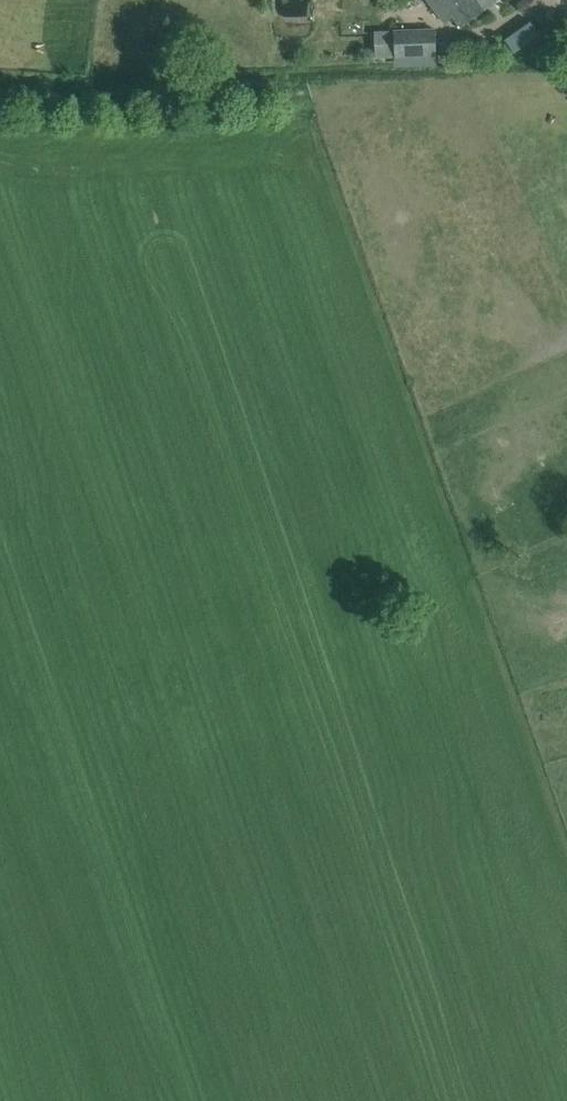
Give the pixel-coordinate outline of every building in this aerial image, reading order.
[(429,1),(445,21),(454,15),(463,26),(497,0),(430,0),(429,1)] [(541,34),(531,21),(505,39),(515,53),(541,34)] [(436,28),(395,29),(396,56),(437,55),(436,28)]
